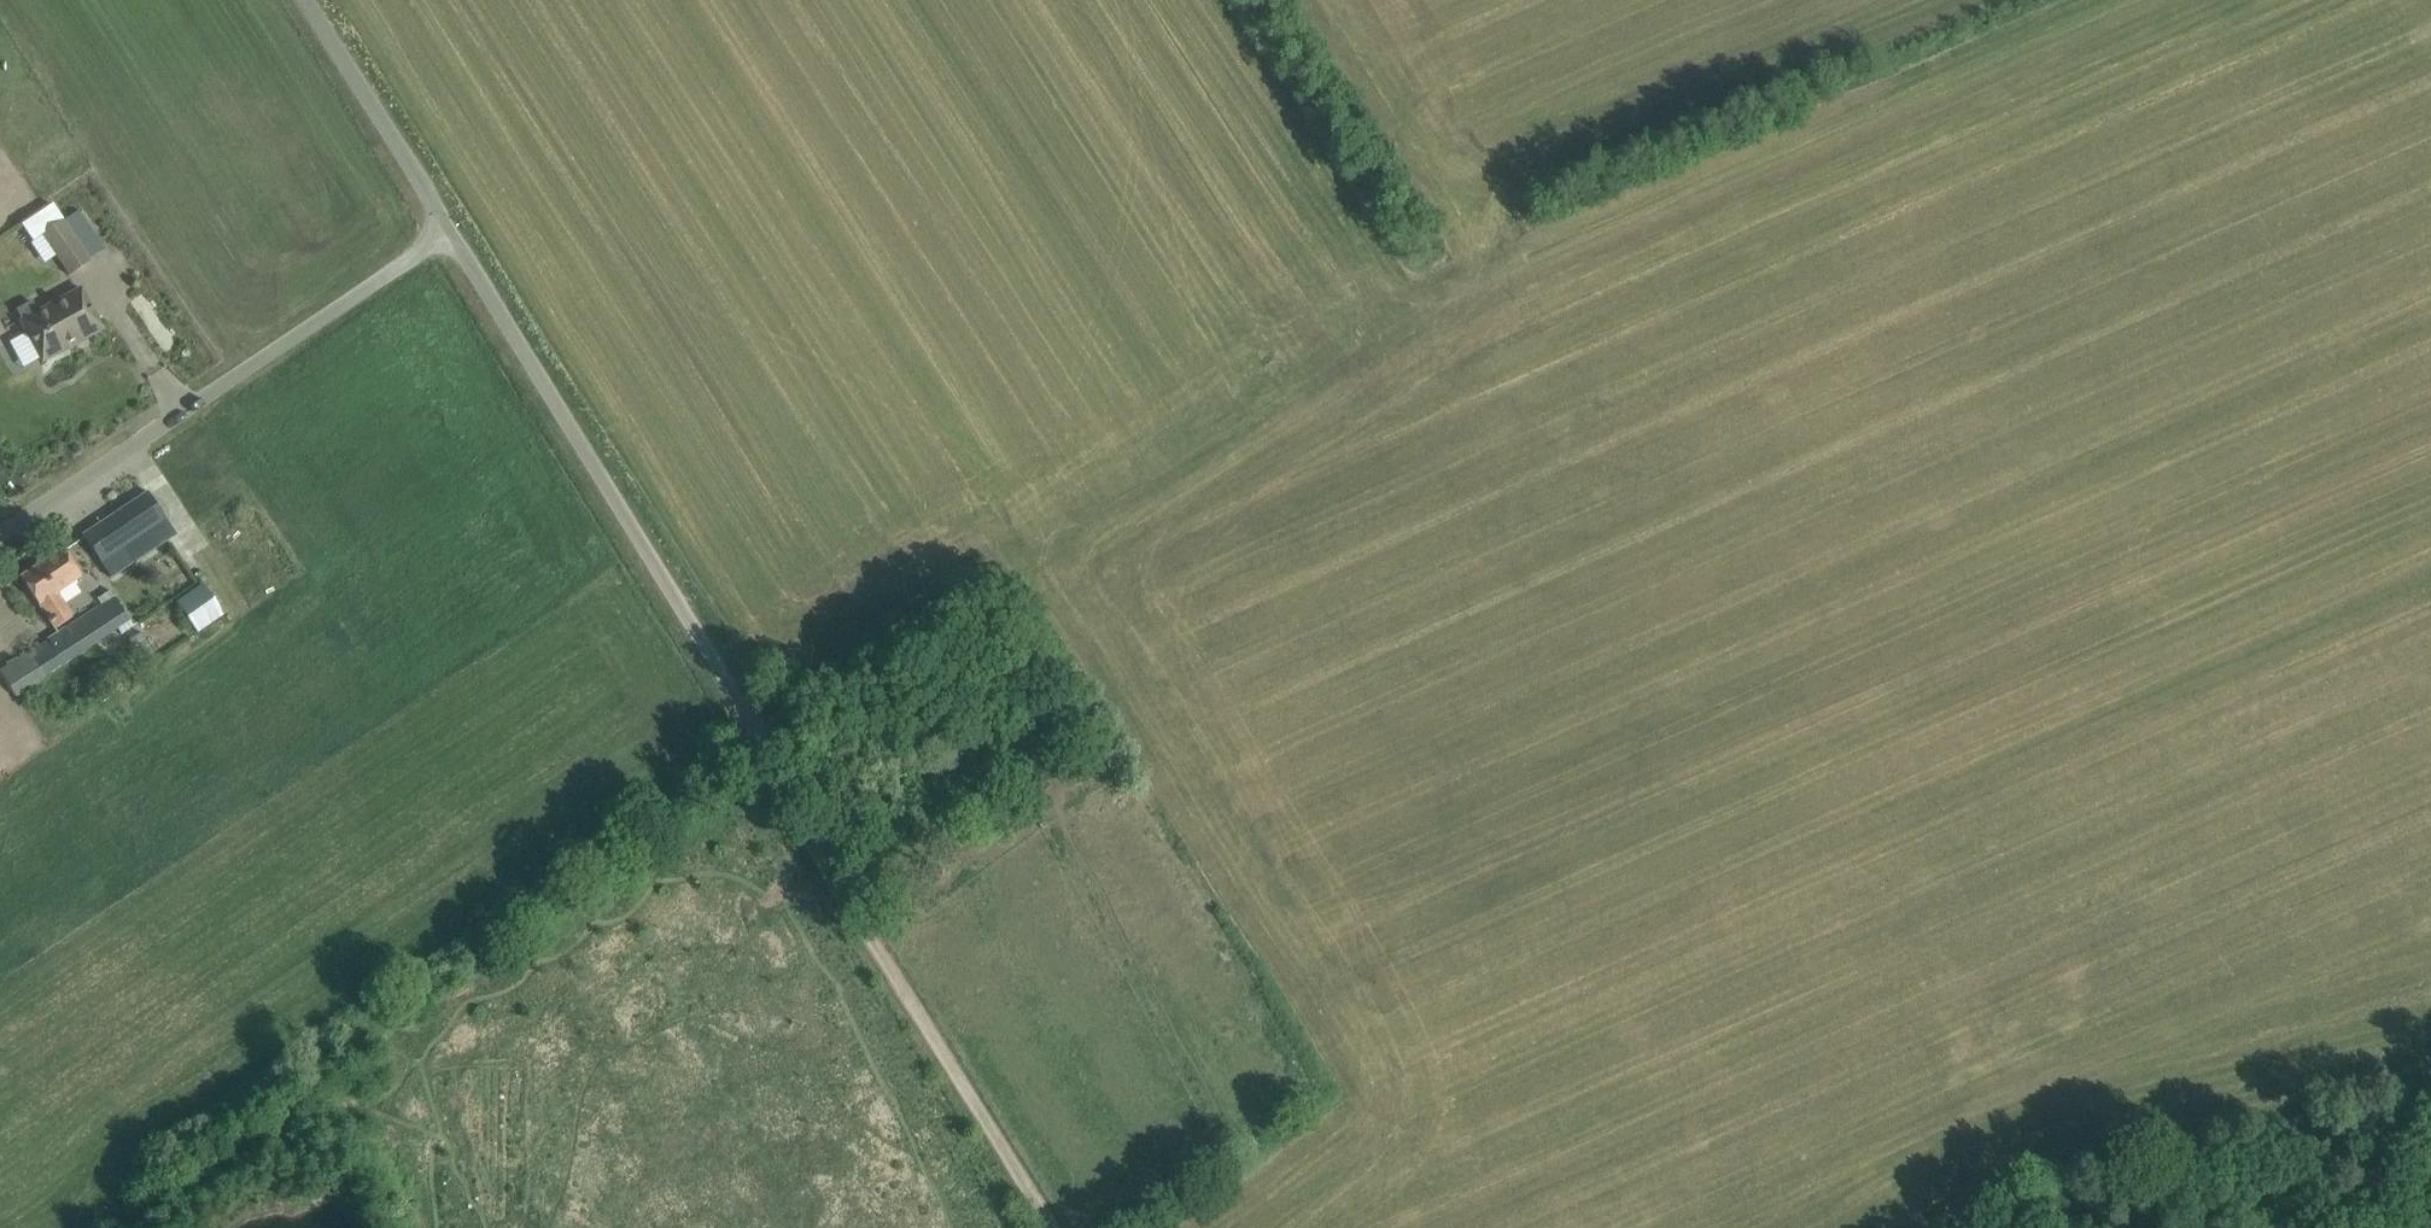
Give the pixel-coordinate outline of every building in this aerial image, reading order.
[(21,225),(22,226),(32,242),(41,236),(69,276),(90,261),(90,260),(105,249),(88,223),(72,234),(62,220),(61,221),(49,205),(21,225)] [(69,348),(104,329),(81,288),(37,311),(32,301),(16,309),(22,320),(20,321),(43,362),(47,360),(44,355),(67,343),(69,348)] [(166,521),(161,513),(147,493),(83,535),(102,563),(119,552),(129,566),(158,547),(148,533),(166,521)] [(56,628),(73,616),(58,594),(82,578),(63,549),(21,578),(39,604),(56,628)] [(0,669),(0,673),(16,697),(117,631),(120,635),(133,626),(113,597),(0,669)]
